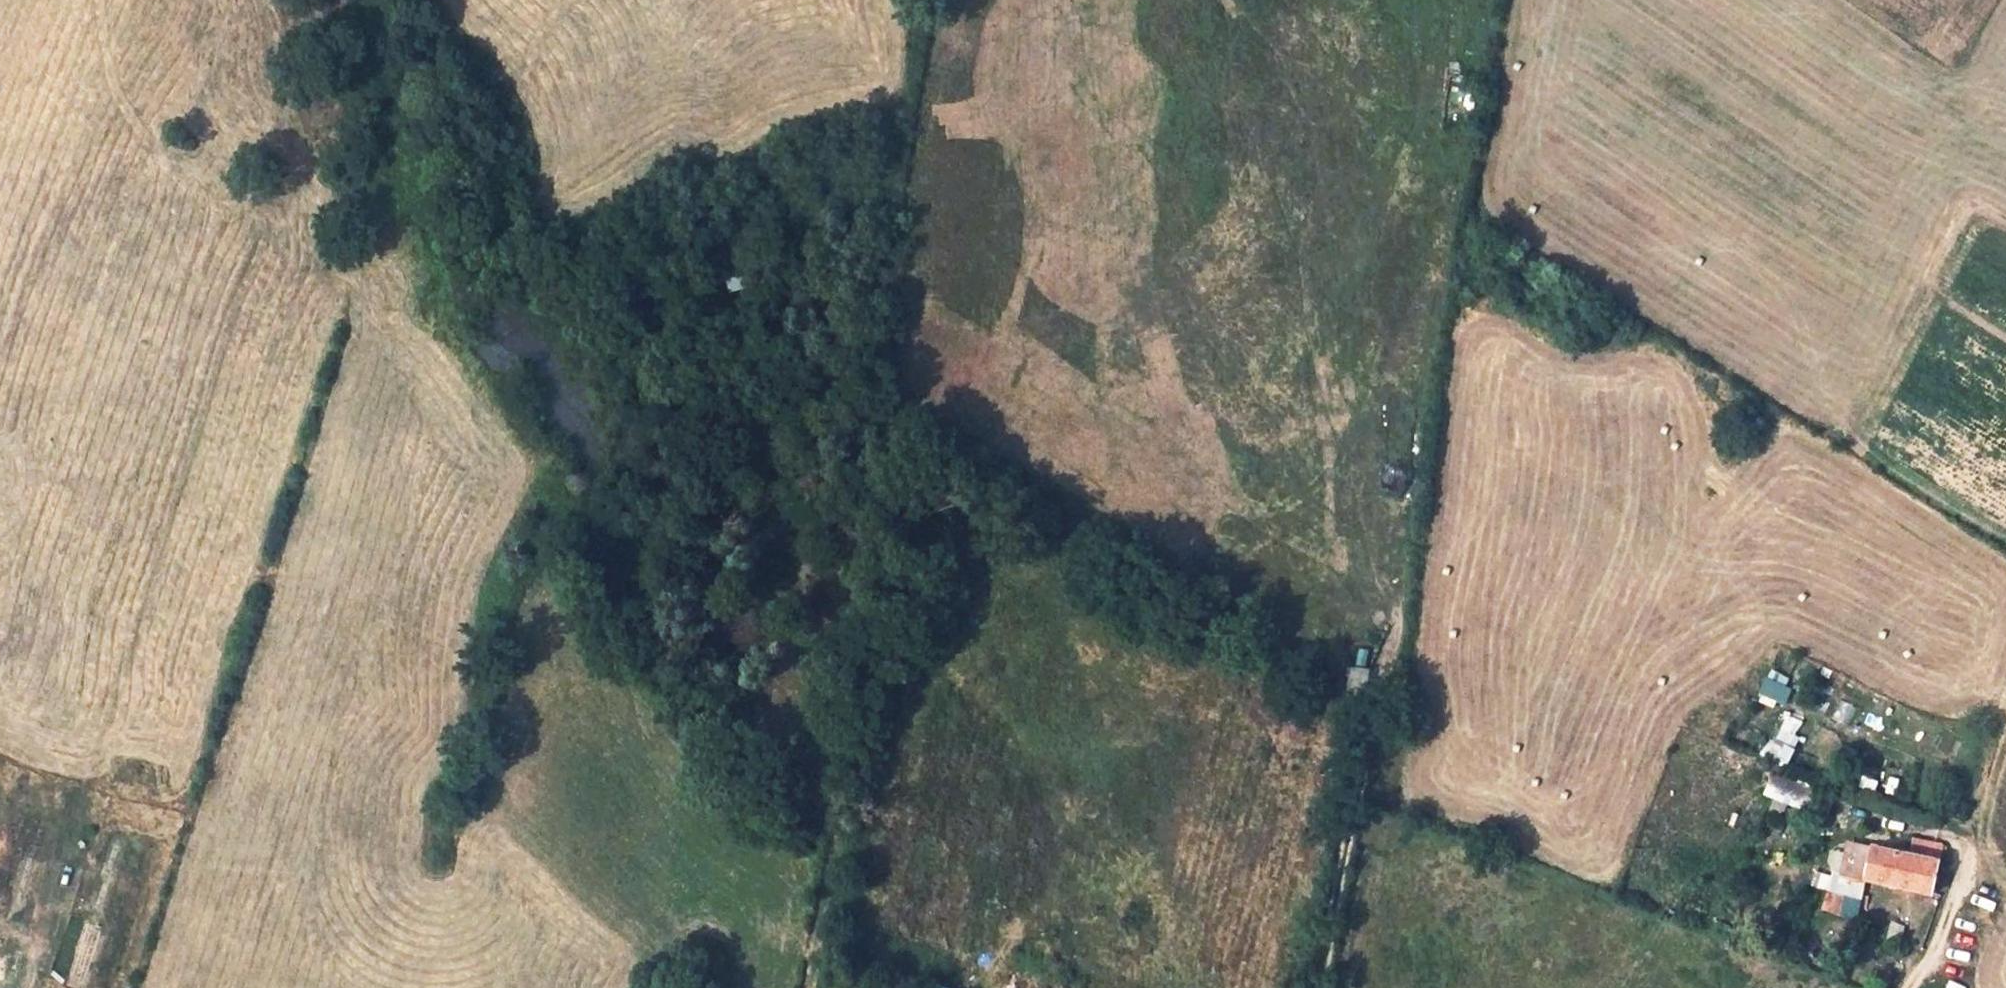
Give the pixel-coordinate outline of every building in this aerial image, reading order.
[(1788,764),(1801,720),(1779,714),(1766,758),(1788,764)] [(1896,849),(1913,855),(1919,840),(1902,834),(1896,849)] [(1930,834),(1927,843),(1944,850),(1947,840),(1930,834)] [(1919,840),(1913,855),(1940,865),(1944,850),(1927,843),(1919,840)] [(1869,856),(1864,872),(1902,885),(1913,855),(1896,849),(1874,842),(1869,856)] [(1864,872),(1869,856),(1858,853),(1854,869),(1864,872)] [(1913,855),(1902,885),(1930,894),(1940,865),(1913,855)] [(1821,910),(1855,920),(1865,884),(1831,874),(1821,910)]
